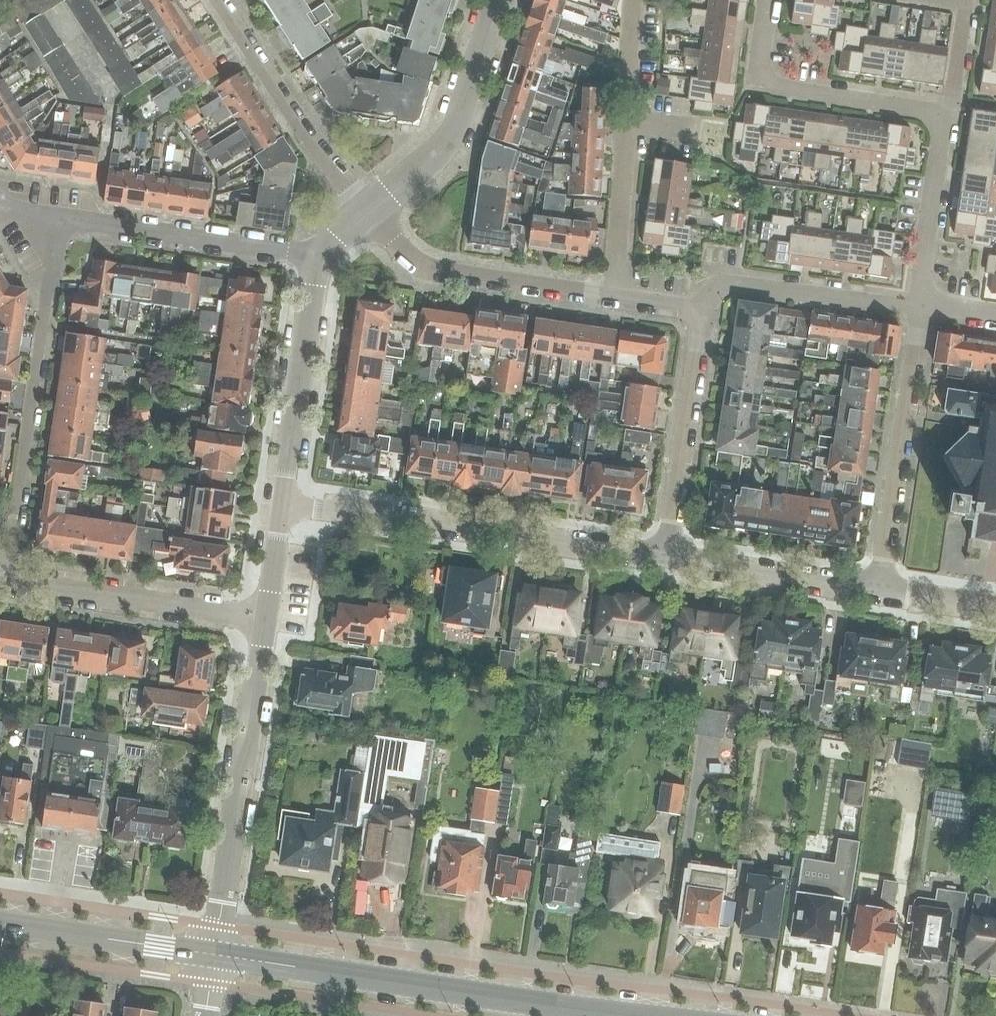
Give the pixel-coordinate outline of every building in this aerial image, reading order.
[(10,5),(21,22),(23,26),(42,14),(64,0),(65,0),(18,0),(11,4),(10,5)] [(70,9),(84,0),(65,0),(64,0),(70,9)] [(75,17),(91,6),(88,0),(84,0),(70,9),(75,17)] [(114,2),(118,9),(119,10),(134,0),(118,0),(114,2)] [(119,10),(122,15),(122,16),(140,4),(147,14),(169,0),(134,0),(119,10)] [(135,34),(139,42),(183,13),(178,6),(179,3),(177,0),(169,0),(147,14),(153,23),(135,34)] [(271,13),(291,0),(263,0),(271,13)] [(271,13),(280,26),(279,27),(283,32),(280,34),(279,33),(282,40),(286,45),(287,45),(286,44),(289,42),(292,46),(293,47),(302,61),(329,43),(329,42),(318,25),(314,19),(310,12),(302,0),(291,0),(271,13)] [(414,14),(444,23),(447,12),(452,13),(453,9),(456,0),(419,0),(414,14)] [(567,0),(534,0),(533,4),(532,4),(531,9),(565,20),(563,25),(566,26),(569,17),(562,15),(567,0)] [(616,9),(619,0),(591,0),(616,9)] [(707,11),(692,9),(691,17),(744,24),(747,5),(714,0),(709,0),(707,11)] [(810,33),(810,34),(809,34),(828,37),(829,28),(837,29),(840,7),(832,6),(832,7),(794,1),(791,23),(815,26),(814,34),(810,33)] [(113,2),(100,10),(104,18),(115,11),(118,9),(114,2),(113,2)] [(324,3),(317,8),(321,14),(328,10),(324,3)] [(97,14),(91,6),(75,17),(80,25),(97,14)] [(892,6),(889,24),(897,25),(899,7),(892,6)] [(317,8),(310,12),(314,19),(321,14),(317,8)] [(557,29),(595,41),(605,45),(608,35),(573,23),(575,19),(569,17),(566,26),(563,25),(565,20),(531,9),(530,13),(529,13),(530,14),(525,27),(554,36),(557,29)] [(328,10),(321,14),(325,21),(332,16),(328,10)] [(929,30),(930,30),(932,12),(933,11),(924,10),(921,29),(929,30)] [(115,11),(104,18),(109,25),(120,18),(115,11)] [(183,13),(139,42),(143,48),(161,36),(168,46),(195,28),(190,22),(188,21),(183,13)] [(49,26),(42,14),(23,26),(30,37),(49,26)] [(86,33),(102,23),(97,14),(80,25),(86,33)] [(321,14),(314,19),(318,25),(325,21),(321,14)] [(396,28),(394,36),(413,42),(410,50),(434,58),(435,53),(437,54),(438,55),(439,51),(441,45),(443,38),(444,36),(440,34),(444,23),(414,14),(408,32),(396,28)] [(744,24),(691,17),(689,25),(705,27),(704,39),(741,45),(744,24)] [(0,26),(0,35),(5,32),(16,25),(12,19),(0,26)] [(102,23),(86,33),(92,44),(109,33),(103,23),(102,23)] [(861,74),(881,78),(889,24),(881,23),(878,39),(867,37),(866,37),(861,74)] [(881,78),(901,81),(906,43),(894,41),(897,25),(889,24),(881,78)] [(16,25),(5,32),(9,40),(22,32),(18,25),(16,26),(16,25)] [(387,25),(385,33),(390,35),(394,36),(396,28),(387,25)] [(30,37),(36,47),(55,35),(49,26),(30,37)] [(833,50),(834,50),(835,46),(843,47),(839,71),(861,74),(866,37),(867,37),(868,29),(846,26),(845,33),(836,32),(833,50)] [(554,36),(525,27),(521,40),(520,40),(520,41),(521,41),(518,47),(552,58),(551,62),(555,63),(557,55),(563,57),(562,61),(576,66),(577,65),(592,70),(595,58),(565,48),(564,52),(551,47),(554,36)] [(173,54),(150,68),(155,76),(160,73),(204,45),(199,38),(199,35),(195,28),(168,46),(173,54)] [(379,31),(372,28),(359,30),(354,32),(362,44),(365,49),(372,51),(376,39),(379,31)] [(919,45),(906,43),(901,81),(921,84),(929,30),(921,29),(919,45)] [(947,49),(935,47),(937,31),(930,30),(929,30),(921,84),(942,87),(947,49)] [(385,33),(379,31),(376,39),(388,43),(390,35),(385,33)] [(989,31),(985,51),(995,53),(995,32),(989,31)] [(109,33),(92,44),(98,53),(115,42),(109,33)] [(134,33),(120,43),(125,51),(139,42),(135,34),(134,33)] [(42,57),(61,45),(61,44),(55,35),(36,47),(42,57)] [(741,45),(704,39),(702,51),(686,49),(685,57),(739,65),(741,45)] [(115,42),(98,53),(105,63),(121,52),(115,42)] [(139,42),(125,51),(132,61),(146,52),(143,48),(139,42)] [(49,68),(69,55),(62,44),(61,44),(61,45),(42,57),(49,68)] [(313,59),(305,65),(306,67),(306,70),(309,76),(312,76),(318,86),(347,67),(360,58),(362,56),(365,49),(362,44),(341,58),(334,46),(313,59)] [(187,77),(152,99),(162,114),(171,108),(169,105),(198,87),(209,80),(218,74),(211,64),(214,61),(213,60),(215,59),(210,52),(208,52),(204,45),(160,73),(164,79),(182,68),(187,77)] [(552,58),(518,47),(518,49),(517,49),(517,50),(513,64),(542,73),(547,60),(551,62),(552,58)] [(437,59),(434,58),(410,50),(403,48),(399,61),(378,54),(377,57),(387,68),(395,71),(429,81),(432,72),(435,70),(437,65),(436,62),(437,59)] [(985,51),(982,71),(995,73),(995,53),(985,51)] [(34,52),(21,60),(25,67),(38,59),(34,52)] [(127,62),(121,52),(105,63),(111,72),(127,62)] [(55,77),(75,64),(69,55),(49,68),(55,77)] [(739,65),(685,57),(684,65),(700,67),(698,78),(690,77),(690,78),(736,85),(739,65)] [(38,59),(25,67),(29,73),(42,65),(38,59)] [(362,118),(374,120),(380,81),(365,79),(367,67),(362,61),(359,63),(352,113),(358,114),(358,116),(359,116),(362,118)] [(111,72),(109,74),(116,84),(134,72),(132,68),(127,62),(111,72)] [(326,98),(324,99),(331,109),(332,109),(336,112),(336,113),(352,115),(352,113),(359,63),(358,64),(356,78),(355,78),(355,80),(352,80),(345,69),(348,67),(347,67),(318,86),(326,98)] [(75,64),(55,77),(61,87),(81,74),(75,64)] [(507,83),(566,103),(569,93),(551,87),(554,77),(542,74),(542,73),(513,64),(509,77),(508,77),(508,78),(507,83)] [(19,72),(14,65),(0,73),(0,84),(19,72)] [(150,68),(137,77),(142,84),(155,76),(150,68)] [(395,71),(395,72),(403,74),(402,85),(397,120),(397,122),(400,122),(413,124),(413,123),(418,120),(419,120),(423,107),(422,107),(424,99),(427,97),(429,92),(428,89),(430,81),(429,81),(395,71)] [(982,71),(979,92),(995,95),(995,73),(982,71)] [(14,99),(8,89),(23,79),(19,72),(0,84),(0,108),(14,99)] [(134,72),(116,84),(118,87),(124,96),(142,84),(137,77),(134,72)] [(219,97),(199,110),(205,119),(213,114),(251,89),(249,86),(249,85),(248,85),(241,73),(232,78),(214,90),(219,97)] [(81,74),(61,87),(67,96),(87,83),(81,74)] [(666,95),(668,79),(658,78),(656,94),(666,95)] [(690,78),(687,99),(687,100),(694,101),(693,110),(712,112),(712,111),(708,111),(709,103),(733,106),(736,85),(690,78)] [(391,119),(397,120),(402,85),(380,81),(374,120),(386,122),(390,121),(391,121),(391,119)] [(87,83),(67,96),(68,99),(100,104),(87,83)] [(501,100),(530,110),(533,101),(552,108),(549,117),(560,120),(563,112),(566,103),(507,83),(506,86),(505,86),(505,87),(501,100)] [(581,112),(604,114),(605,89),(604,89),(594,89),(594,85),(595,85),(595,83),(594,84),(580,83),(580,88),(582,88),(581,112)] [(227,110),(235,123),(262,106),(254,94),(255,94),(254,93),(251,89),(213,114),(215,118),(227,110)] [(49,91),(35,100),(40,107),(55,98),(54,97),(53,98),(49,91)] [(0,108),(0,131),(40,107),(35,100),(21,109),(14,99),(0,108)] [(530,110),(501,100),(497,114),(496,114),(496,115),(495,119),(554,138),(560,120),(549,117),(546,125),(527,119),(530,110)] [(763,145),(769,107),(747,104),(743,128),(735,126),(736,122),(735,122),(732,141),(741,142),(740,149),(763,153),(764,145),(763,145)] [(85,106),(83,119),(103,122),(105,110),(101,109),(85,106)] [(214,146),(205,152),(210,160),(211,161),(216,157),(227,151),(272,122),(270,118),(270,117),(269,117),(262,106),(235,123),(240,130),(214,146)] [(0,131),(0,148),(1,149),(3,149),(5,152),(33,134),(35,132),(34,131),(29,122),(43,112),(40,107),(0,131)] [(194,107),(180,115),(189,130),(189,129),(203,121),(194,107)] [(763,145),(764,145),(775,147),(772,163),(780,164),(788,110),(769,107),(763,145)] [(139,110),(132,114),(139,125),(145,121),(139,110)] [(788,110),(780,164),(788,165),(791,149),(803,151),(808,113),(788,110)] [(972,110),(969,131),(995,135),(995,113),(972,110)] [(602,134),(604,114),(581,112),(573,111),(572,124),(563,123),(560,132),(602,134)] [(808,113),(803,151),(815,153),(813,169),(821,170),(829,116),(808,113)] [(829,116),(821,170),(829,171),(831,155),(843,157),(849,119),(829,116)] [(489,138),(490,138),(498,141),(518,148),(521,138),(550,149),(554,138),(495,119),(494,123),(493,123),(493,124),(489,138)] [(849,119),(843,157),(855,159),(853,175),(861,176),(869,122),(849,119)] [(33,134),(5,152),(6,154),(6,157),(9,162),(11,162),(17,171),(35,174),(40,139),(47,126),(42,122),(42,123),(34,131),(35,132),(33,134)] [(272,122),(227,151),(232,159),(251,147),(256,155),(275,144),(282,139),(283,138),(275,126),(276,126),(275,125),(275,126),(272,122)] [(869,122),(861,176),(869,177),(872,161),(883,163),(889,125),(869,122)] [(52,142),(40,139),(35,174),(46,176),(48,174),(53,175),(61,125),(54,124),(52,142)] [(78,146),(80,136),(68,134),(70,126),(61,125),(53,175),(62,176),(64,178),(73,180),(78,146)] [(881,170),(903,173),(904,173),(905,166),(914,167),(916,149),(915,153),(907,152),(910,128),(889,125),(883,163),(881,170)] [(78,146),(73,180),(75,180),(75,178),(82,179),(84,181),(95,183),(96,173),(100,149),(87,147),(90,129),(81,128),(80,136),(78,146)] [(134,147),(144,148),(146,132),(136,131),(134,147)] [(969,131),(966,151),(995,156),(995,135),(969,131)] [(115,132),(112,149),(121,150),(123,133),(115,132)] [(601,155),(602,134),(560,132),(557,140),(571,141),(570,153),(601,155)] [(210,138),(200,144),(205,152),(214,146),(210,138)] [(282,139),(275,144),(256,155),(254,157),(258,163),(243,173),(245,176),(263,170),(271,171),(284,163),(295,164),(295,161),(289,150),(289,147),(286,143),(283,142),(282,139)] [(517,162),(520,153),(497,145),(488,142),(486,145),(484,146),(482,151),(483,154),(482,158),(481,158),(481,159),(482,159),(481,167),(514,172),(540,181),(543,172),(517,162)] [(163,144),(155,143),(153,156),(161,157),(163,144)] [(165,161),(173,162),(175,150),(175,148),(167,147),(165,161)] [(195,151),(193,165),(202,166),(205,167),(195,151)] [(227,151),(216,157),(222,166),(232,159),(227,151)] [(966,151),(963,171),(995,176),(995,156),(966,151)] [(110,153),(107,184),(105,193),(104,202),(112,204),(114,206),(120,207),(122,205),(124,205),(129,172),(117,170),(119,154),(110,153)] [(553,173),(600,176),(601,155),(570,153),(569,165),(553,164),(553,173)] [(132,156),(129,172),(124,205),(133,207),(135,209),(140,210),(142,208),(145,208),(150,175),(138,173),(140,157),(132,156)] [(152,159),(150,175),(145,208),(153,210),(155,212),(161,213),(163,211),(166,211),(171,178),(159,176),(161,160),(152,159)] [(651,181),(689,186),(691,174),(707,177),(708,168),(692,166),(692,165),(654,159),(651,181)] [(553,164),(553,163),(545,161),(543,172),(540,181),(540,182),(537,190),(549,191),(549,182),(552,182),(553,173),(553,164)] [(173,162),(171,178),(166,211),(174,213),(176,215),(181,216),(183,214),(186,214),(191,181),(179,179),(181,163),(173,162)] [(263,178),(262,185),(293,190),(295,177),(293,174),(295,164),(284,163),(271,171),(263,170),(245,176),(247,180),(263,178)] [(780,164),(779,174),(782,175),(788,165),(780,164)] [(191,181),(186,214),(194,216),(196,218),(202,219),(204,217),(207,218),(209,208),(212,184),(199,182),(202,166),(193,165),(191,181)] [(514,172),(481,167),(480,170),(478,172),(477,177),(479,180),(478,187),(511,191),(511,192),(525,194),(525,193),(526,193),(532,194),(533,187),(512,184),(514,172)] [(960,192),(995,197),(995,176),(963,171),(960,192)] [(568,195),(589,196),(597,197),(599,197),(600,176),(553,173),(552,182),(568,183),(568,195)] [(231,182),(226,174),(217,179),(218,195),(228,192),(226,184),(231,182)] [(868,184),(869,177),(861,176),(860,183),(868,184)] [(689,186),(651,181),(648,201),(702,209),(703,201),(687,198),(689,186)] [(240,195),(239,202),(288,209),(289,203),(291,201),(293,190),(262,185),(259,185),(257,196),(240,194),(240,195)] [(511,191),(478,187),(477,190),(475,192),(474,197),(476,200),(475,208),(508,213),(514,214),(515,205),(509,204),(511,192),(511,191)] [(957,211),(994,217),(995,216),(995,206),(995,197),(960,192),(957,211)] [(515,205),(514,214),(529,216),(531,204),(532,194),(526,193),(524,203),(524,206),(515,205)] [(533,216),(528,246),(548,249),(555,194),(545,193),(541,217),(533,216)] [(563,220),(566,200),(566,196),(555,194),(548,249),(567,251),(571,221),(563,220)] [(702,209),(648,201),(645,221),(683,226),(685,215),(701,217),(702,209)] [(238,212),(236,224),(249,226),(267,228),(267,229),(271,229),(285,231),(286,228),(288,226),(288,220),(287,218),(288,209),(239,202),(239,206),(238,212)] [(508,213),(475,208),(475,210),(472,212),(472,218),(473,220),(472,226),(505,230),(505,232),(520,235),(521,227),(506,225),(508,213)] [(954,233),(977,236),(976,244),(972,244),(972,245),(976,245),(989,247),(990,247),(991,239),(995,239),(995,217),(995,216),(994,217),(957,211),(954,233)] [(793,226),(787,264),(807,267),(815,213),(807,212),(804,228),(793,226)] [(815,213),(807,267),(827,270),(833,232),(820,230),(823,214),(815,213)] [(731,214),(729,228),(742,230),(744,215),(731,214)] [(766,261),(787,264),(793,226),(795,219),(772,215),(771,223),(762,221),(760,240),(761,240),(761,236),(769,237),(766,261)] [(833,232),(827,270),(848,273),(855,219),(847,218),(845,233),(833,232)] [(598,221),(592,220),(584,219),(583,223),(571,221),(567,251),(567,252),(587,255),(589,241),(593,242),(593,243),(594,243),(598,221)] [(855,219),(848,273),(867,275),(873,238),(872,237),(861,236),(863,220),(855,219)] [(688,249),(691,226),(683,226),(645,221),(642,242),(666,246),(665,254),(661,253),(661,254),(679,257),(680,248),(688,249)] [(518,245),(521,245),(522,236),(522,235),(520,235),(505,232),(505,230),(472,226),(472,231),(470,233),(468,244),(492,247),(492,249),(500,250),(500,248),(508,249),(508,250),(509,250),(510,244),(518,245)] [(895,233),(873,230),(872,237),(873,238),(867,275),(889,279),(892,255),(900,256),(900,260),(901,260),(903,242),(894,241),(895,233)] [(995,295),(995,256),(988,255),(985,273),(986,273),(987,269),(995,270),(991,294),(995,295)] [(79,291),(78,296),(78,297),(101,300),(102,295),(109,296),(109,299),(110,299),(115,265),(116,263),(96,260),(93,275),(91,274),(88,278),(87,283),(89,288),(88,293),(79,291)] [(121,301),(118,318),(128,319),(126,333),(136,268),(128,267),(126,264),(120,264),(117,265),(115,265),(110,299),(121,301)] [(126,333),(135,335),(140,303),(151,305),(157,271),(154,270),(152,268),(146,267),(144,269),(136,268),(126,333)] [(158,338),(166,339),(167,339),(177,274),(170,273),(167,271),(162,270),(159,271),(157,271),(151,305),(163,307),(158,338)] [(175,345),(176,340),(181,310),(193,311),(195,296),(198,277),(198,276),(177,272),(177,274),(167,339),(166,339),(166,344),(175,345)] [(23,309),(24,307),(27,291),(8,288),(1,277),(0,278),(0,305),(23,309)] [(233,281),(215,278),(212,278),(212,279),(198,277),(195,296),(193,311),(195,312),(197,297),(206,298),(208,287),(228,290),(226,300),(261,306),(263,306),(265,291),(267,291),(268,286),(263,285),(263,286),(253,285),(253,280),(250,279),(250,278),(243,277),(243,278),(233,277),(233,281)] [(86,327),(107,330),(108,322),(98,320),(101,300),(78,297),(78,296),(74,295),(71,314),(72,314),(71,321),(86,323),(86,327)] [(200,313),(199,322),(259,331),(262,310),(261,308),(261,306),(226,300),(224,315),(201,312),(200,313)] [(419,336),(422,313),(410,311),(408,324),(390,322),(392,306),(389,306),(387,304),(382,303),(380,305),(377,304),(374,303),(374,304),(358,301),(357,305),(355,307),(354,312),(356,315),(354,327),(389,332),(419,336)] [(797,313),(780,310),(780,309),(758,306),(758,304),(741,302),(740,306),(738,306),(736,316),(738,316),(737,326),(735,326),(734,330),(772,336),(772,335),(794,338),(797,313)] [(23,309),(0,305),(0,330),(22,334),(25,316),(22,315),(23,309)] [(432,348),(427,382),(437,384),(439,373),(448,315),(435,313),(433,310),(428,310),(425,311),(422,311),(422,313),(419,336),(417,346),(432,348)] [(193,311),(191,321),(199,322),(200,313),(195,312),(193,311)] [(472,328),(470,345),(469,353),(466,375),(491,378),(501,315),(476,311),(475,318),(474,318),(472,328)] [(811,315),(797,313),(794,338),(807,340),(811,315)] [(806,350),(805,356),(825,359),(826,354),(827,345),(832,317),(823,316),(822,314),(816,313),(814,315),(811,314),(811,315),(807,340),(807,342),(818,344),(817,351),(806,349),(806,350)] [(469,353),(470,345),(472,328),(474,318),(471,318),(469,316),(464,315),(461,317),(448,315),(439,373),(448,375),(451,350),(469,353)] [(491,378),(489,393),(519,397),(526,351),(523,350),(527,319),(501,315),(491,378)] [(827,345),(838,347),(836,360),(845,362),(847,348),(846,348),(850,320),(843,319),(841,317),(836,316),(834,318),(832,317),(827,345)] [(535,320),(534,330),(529,354),(541,356),(537,385),(546,386),(551,358),(556,323),(548,322),(547,320),(541,319),(538,321),(535,320)] [(850,320),(846,348),(847,348),(858,350),(855,368),(864,369),(871,323),(863,322),(861,320),(856,319),(854,321),(850,320)] [(259,331),(199,322),(198,334),(221,337),(219,351),(254,356),(254,354),(256,352),(259,331)] [(556,323),(551,358),(562,359),(557,388),(567,389),(571,361),(576,326),(568,325),(567,323),(561,322),(558,324),(556,323)] [(871,323),(864,369),(877,371),(879,356),(895,358),(899,327),(898,327),(898,325),(878,322),(877,324),(871,323)] [(571,361),(582,362),(577,392),(586,393),(588,382),(591,363),(596,329),(588,328),(587,326),(581,325),(578,327),(576,326),(571,361)] [(389,332),(354,327),(354,329),(352,331),(351,336),(352,338),(351,351),(403,359),(404,350),(389,347),(386,346),(389,332)] [(596,329),(591,363),(601,365),(599,380),(600,380),(609,381),(616,332),(608,331),(606,329),(600,328),(598,330),(596,329)] [(16,357),(18,347),(20,347),(22,334),(0,330),(0,354),(16,357)] [(731,349),(731,351),(767,357),(791,360),(792,349),(768,346),(769,338),(772,338),(772,336),(734,330),(732,344),(734,344),(733,350),(731,349)] [(939,331),(934,363),(948,365),(946,378),(954,379),(961,337),(956,336),(956,334),(939,331)] [(620,333),(619,343),(615,366),(635,369),(639,336),(631,334),(630,333),(624,332),(622,333),(620,333)] [(64,356),(64,358),(116,366),(117,355),(104,354),(106,340),(106,338),(71,334),(67,333),(65,352),(67,352),(66,356),(64,356)] [(650,337),(639,336),(635,369),(637,369),(635,384),(648,386),(658,388),(660,372),(661,370),(663,368),(664,361),(662,359),(663,355),(665,355),(667,343),(662,337),(650,335),(650,337)] [(961,337),(954,379),(963,380),(964,369),(978,371),(983,338),(966,335),(966,337),(961,337)] [(978,371),(990,372),(988,384),(995,386),(995,340),(983,338),(978,371)] [(193,362),(192,373),(252,382),(255,361),(253,359),(254,356),(219,351),(217,365),(193,362)] [(347,374),(347,378),(381,383),(381,384),(391,385),(394,368),(401,369),(403,359),(351,351),(349,365),(346,367),(346,372),(347,374)] [(798,381),(799,372),(765,366),(767,357),(731,351),(729,363),(731,363),(730,369),(728,369),(728,371),(764,376),(798,381)] [(117,355),(116,366),(123,367),(125,367),(131,368),(133,355),(118,353),(117,355)] [(6,378),(16,379),(19,359),(16,358),(16,357),(0,354),(0,377),(6,378)] [(63,365),(60,382),(99,388),(107,390),(109,376),(122,377),(123,367),(116,366),(64,358),(63,360),(65,361),(65,365),(63,365)] [(826,385),(826,386),(841,388),(877,393),(877,391),(875,391),(876,387),(878,387),(880,372),(877,371),(864,369),(855,368),(844,366),(843,378),(827,375),(827,376),(826,385)] [(761,394),(795,399),(796,392),(762,387),(764,376),(728,371),(726,382),(728,383),(727,389),(725,388),(725,389),(761,395),(761,394)] [(192,373),(191,377),(190,385),(213,389),(212,403),(246,408),(247,404),(249,403),(252,382),(192,373)] [(820,375),(818,384),(826,385),(827,376),(820,375)] [(345,391),(343,404),(401,413),(402,404),(402,403),(379,400),(381,384),(381,383),(347,378),(346,381),(344,383),(343,388),(345,391)] [(146,379),(140,384),(139,391),(151,393),(153,380),(146,379)] [(600,380),(600,384),(598,398),(597,400),(655,409),(656,401),(659,400),(659,394),(658,391),(658,388),(648,386),(635,384),(626,383),(623,396),(607,394),(609,381),(600,380)] [(12,383),(0,381),(0,401),(10,403),(12,383)] [(99,388),(60,382),(58,400),(60,400),(59,405),(57,405),(57,407),(109,414),(111,404),(97,402),(99,388)] [(598,398),(600,384),(588,382),(586,393),(586,396),(598,398)] [(823,405),(823,406),(838,408),(874,414),(874,413),(874,412),(872,411),(873,407),(875,407),(877,394),(877,393),(841,388),(840,398),(825,395),(824,396),(823,405)] [(766,416),(792,420),(793,411),(759,406),(761,395),(725,389),(723,402),(725,402),(724,408),(722,408),(722,410),(766,416)] [(980,394),(947,389),(944,410),(947,415),(964,418),(963,423),(962,428),(968,429),(967,433),(942,457),(959,488),(958,492),(951,491),(950,497),(948,513),(946,512),(946,516),(947,516),(950,516),(964,518),(963,521),(971,522),(969,540),(973,540),(995,544),(995,396),(980,394)] [(815,395),(814,403),(823,405),(824,396),(815,395)] [(655,419),(654,417),(655,409),(597,400),(596,409),(621,413),(619,425),(652,430),(652,426),(655,425),(655,419)] [(199,432),(199,431),(200,428),(244,434),(245,426),(246,426),(250,424),(252,421),(253,417),(251,414),(248,411),(247,411),(248,408),(246,408),(212,403),(210,417),(202,416),(201,418),(191,417),(189,431),(198,432),(199,432)] [(339,419),(338,425),(340,427),(339,431),(349,432),(373,436),(376,420),(399,423),(401,413),(343,404),(341,418),(339,419)] [(402,404),(401,413),(412,414),(413,406),(402,404)] [(94,423),(108,425),(109,414),(57,407),(56,409),(58,409),(58,413),(56,413),(53,431),(92,437),(94,423)] [(820,427),(834,429),(835,428),(871,434),(871,432),(869,432),(870,428),(872,428),(874,414),(838,408),(836,419),(821,416),(820,427)] [(431,410),(429,420),(439,422),(441,412),(431,410)] [(781,421),(779,430),(756,427),(758,415),(766,416),(722,410),(720,422),(722,422),(722,428),(719,427),(719,428),(755,434),(789,439),(791,423),(781,421)] [(399,423),(399,426),(410,427),(412,414),(401,413),(399,423)] [(455,413),(454,424),(463,425),(465,414),(455,413)] [(109,414),(108,425),(120,427),(122,427),(123,420),(123,416),(109,414)] [(502,420),(501,431),(511,433),(512,422),(513,415),(503,414),(502,420)] [(479,418),(478,427),(487,429),(488,419),(479,418)] [(413,437),(408,466),(407,476),(425,479),(425,476),(430,477),(429,480),(431,480),(437,441),(439,422),(429,420),(427,439),(413,437)] [(437,441),(431,480),(449,483),(449,480),(454,480),(453,483),(454,483),(455,484),(461,444),(460,444),(463,425),(454,424),(451,443),(437,441)] [(575,502),(584,439),(586,425),(574,424),(572,442),(568,441),(566,455),(557,454),(551,498),(568,501),(569,498),(573,498),(572,501),(575,502)] [(455,484),(454,483),(454,484),(454,487),(471,489),(471,486),(473,486),(473,483),(478,484),(477,487),(479,487),(485,448),(484,448),(487,429),(478,427),(475,447),(461,444),(455,484)] [(719,441),(718,449),(786,459),(787,451),(753,446),(755,434),(719,428),(717,441),(719,441)] [(817,447),(829,449),(830,448),(868,454),(868,453),(866,453),(866,449),(868,449),(871,434),(835,428),(834,429),(833,439),(818,437),(817,447)] [(550,429),(549,439),(558,440),(560,430),(550,429)] [(651,433),(625,429),(623,441),(649,445),(651,433)] [(50,453),(49,456),(53,457),(102,464),(103,453),(90,451),(92,437),(53,431),(50,449),(52,449),(52,454),(50,453)] [(243,438),(199,431),(199,432),(198,432),(193,458),(202,459),(200,471),(183,468),(181,478),(196,480),(196,484),(205,485),(204,489),(191,487),(191,488),(235,494),(236,493),(223,491),(223,490),(220,490),(223,472),(234,474),(236,460),(240,460),(241,456),(243,453),(244,445),(243,442),(243,438)] [(502,494),(509,451),(508,451),(511,433),(501,431),(498,450),(485,448),(479,487),(497,490),(497,487),(501,487),(501,490),(502,491),(502,494)] [(794,432),(792,444),(802,446),(804,434),(794,432)] [(525,494),(527,494),(533,455),(532,455),(535,436),(525,435),(522,453),(509,451),(502,494),(519,496),(519,493),(520,493),(521,490),(525,491),(525,494)] [(334,452),(332,467),(350,470),(351,468),(371,471),(375,472),(376,462),(378,452),(387,453),(389,439),(377,437),(377,440),(373,440),(354,437),(345,436),(344,444),(337,443),(336,452),(334,452)] [(546,457),(533,455),(527,494),(544,497),(545,494),(549,495),(548,498),(551,498),(557,454),(556,453),(558,440),(549,439),(546,457)] [(619,467),(602,465),(603,455),(593,453),(595,443),(587,442),(583,465),(589,466),(585,485),(584,495),(589,496),(588,506),(614,510),(613,510),(619,467)] [(790,460),(800,462),(802,446),(792,444),(790,460)] [(814,464),(814,468),(827,470),(838,472),(862,475),(863,469),(865,469),(868,454),(830,448),(829,449),(828,460),(815,458),(814,464)] [(737,488),(742,457),(742,456),(718,452),(716,465),(730,467),(727,486),(713,484),(714,482),(711,482),(704,526),(724,529),(724,527),(731,528),(737,488)] [(103,453),(102,464),(110,465),(112,454),(103,453)] [(619,467),(613,510),(614,510),(616,511),(616,508),(622,509),(621,512),(641,515),(647,471),(631,469),(633,455),(621,453),(619,467)] [(766,461),(756,459),(751,490),(737,488),(731,528),(749,531),(749,529),(754,529),(753,531),(755,532),(761,492),(766,461)] [(100,479),(102,468),(51,461),(49,471),(47,473),(46,479),(48,481),(47,484),(81,490),(83,476),(100,479)] [(789,464),(788,471),(779,535),(781,535),(781,534),(786,534),(785,536),(803,539),(809,499),(795,497),(799,466),(789,464)] [(164,484),(166,472),(140,468),(138,480),(164,484)] [(775,494),(761,492),(755,532),(773,534),(773,532),(778,533),(778,535),(779,535),(788,471),(779,470),(775,494)] [(809,499),(803,539),(805,539),(805,537),(810,538),(810,540),(827,542),(833,503),(819,501),(824,473),(813,472),(809,499)] [(862,475),(838,472),(837,474),(833,503),(827,542),(834,543),(834,546),(854,549),(860,504),(858,504),(861,486),(862,475)] [(125,484),(124,497),(135,498),(137,486),(125,484)] [(235,494),(191,488),(189,499),(183,498),(182,500),(168,498),(167,507),(227,516),(228,509),(233,509),(235,494)] [(41,525),(38,546),(41,547),(43,549),(49,550),(51,548),(54,549),(54,548),(62,549),(69,501),(70,493),(57,490),(47,489),(45,503),(43,512),(43,515),(40,516),(39,522),(41,525)] [(155,495),(143,493),(141,503),(153,504),(155,495)] [(107,497),(106,504),(115,506),(115,502),(116,498),(107,497)] [(69,501),(62,549),(72,551),(73,553),(79,554),(82,552),(84,553),(89,519),(75,516),(77,503),(69,501)] [(89,519),(84,553),(87,553),(89,555),(95,556),(97,555),(107,556),(115,506),(106,504),(104,521),(89,519)] [(135,526),(144,527),(147,505),(139,504),(135,526)] [(115,506),(107,556),(117,558),(119,560),(125,561),(127,559),(131,560),(132,552),(135,526),(121,524),(123,507),(115,506)] [(227,516),(167,507),(165,517),(179,519),(179,521),(186,522),(184,534),(219,539),(229,540),(231,524),(226,523),(227,516)] [(135,526),(132,552),(152,555),(152,550),(169,552),(178,553),(176,566),(177,567),(196,570),(209,572),(221,574),(221,573),(224,574),(224,572),(225,572),(227,552),(227,550),(217,548),(179,543),(180,534),(144,528),(144,527),(135,526)] [(471,633),(490,636),(493,637),(498,606),(491,605),(493,593),(500,594),(500,590),(501,590),(503,578),(489,576),(489,574),(488,572),(486,573),(486,575),(480,574),(480,572),(479,571),(477,572),(477,574),(465,572),(443,568),(443,572),(440,585),(445,586),(440,624),(472,628),(471,633)] [(510,649),(518,650),(521,635),(529,636),(529,633),(545,636),(553,585),(536,583),(535,588),(525,586),(524,595),(518,594),(510,649)] [(570,588),(553,585),(545,636),(563,638),(561,649),(566,649),(565,658),(573,660),(573,666),(582,667),(588,636),(578,635),(583,604),(582,604),(577,604),(579,594),(569,593),(570,588)] [(608,644),(624,646),(632,597),(615,595),(614,600),(602,599),(596,636),(588,635),(588,636),(582,667),(582,668),(589,669),(590,664),(600,666),(602,649),(607,649),(608,644)] [(658,674),(659,670),(661,654),(661,652),(655,651),(659,622),(657,622),(659,607),(647,605),(648,600),(632,597),(624,646),(639,648),(637,658),(642,659),(640,671),(658,674)] [(404,625),(407,606),(390,604),(389,608),(368,605),(367,609),(340,605),(338,621),(333,620),(331,633),(336,634),(335,639),(344,640),(344,643),(377,648),(380,630),(388,631),(389,623),(404,625)] [(682,665),(684,657),(702,659),(710,609),(694,607),(693,612),(683,610),(681,619),(676,618),(674,628),(670,656),(661,654),(659,670),(666,671),(666,672),(676,674),(677,664),(682,665)] [(727,612),(710,609),(702,659),(721,662),(719,670),(724,671),(723,681),(739,683),(739,684),(740,684),(742,668),(734,667),(740,629),(735,628),(736,619),(726,617),(727,612)] [(764,679),(766,669),(784,672),(792,622),(774,619),(774,625),(769,624),(769,625),(762,624),(757,655),(753,655),(750,669),(742,668),(740,684),(748,686),(757,688),(759,678),(764,679)] [(9,661),(6,681),(16,683),(25,627),(16,625),(16,624),(2,622),(2,623),(0,623),(0,659),(9,661)] [(820,648),(821,641),(818,640),(819,632),(812,631),(808,630),(809,624),(792,622),(784,672),(801,674),(800,685),(805,685),(803,695),(809,696),(805,724),(818,726),(821,704),(823,692),(815,690),(822,648),(820,648)] [(16,683),(14,696),(22,697),(23,688),(19,688),(20,683),(25,684),(27,671),(31,675),(37,676),(43,672),(44,666),(48,640),(49,631),(48,630),(48,629),(34,626),(33,628),(25,627),(16,683)] [(63,705),(73,707),(75,694),(84,636),(71,634),(69,631),(63,630),(60,632),(57,632),(52,668),(69,670),(63,705)] [(823,692),(821,704),(833,706),(835,693),(850,695),(867,698),(868,687),(869,687),(877,635),(855,631),(854,638),(849,637),(848,644),(844,644),(842,643),(841,653),(836,682),(825,680),(823,692)] [(877,635),(869,687),(884,690),(883,700),(899,703),(900,702),(902,686),(906,663),(907,653),(902,652),(903,645),(898,644),(899,638),(877,635)] [(84,636),(75,694),(84,696),(87,678),(89,678),(90,673),(104,676),(104,677),(105,678),(107,668),(110,640),(107,639),(105,637),(99,636),(96,638),(84,636)] [(107,668),(105,678),(127,681),(128,677),(143,680),(148,650),(143,650),(144,641),(124,638),(123,642),(118,641),(119,637),(116,637),(111,668),(107,668)] [(920,694),(918,712),(927,714),(928,705),(934,706),(935,695),(953,698),(961,647),(944,645),(943,651),(931,649),(930,657),(927,657),(926,664),(925,664),(923,674),(920,694)] [(183,651),(181,661),(179,678),(159,675),(158,686),(161,687),(188,690),(188,686),(207,688),(211,687),(215,661),(211,660),(212,655),(210,651),(188,647),(187,651),(183,651)] [(953,698),(995,704),(995,702),(995,687),(988,686),(990,674),(991,667),(988,666),(989,658),(977,656),(978,650),(961,647),(953,698)] [(516,653),(500,650),(496,677),(512,679),(516,653)] [(373,670),(349,666),(347,677),(319,673),(317,677),(303,675),(301,688),(295,687),(294,690),(296,690),(294,702),(292,702),(292,704),(302,706),(329,710),(328,715),(349,718),(352,695),(355,695),(355,694),(373,692),(377,671),(373,670)] [(6,681),(4,694),(13,696),(14,696),(16,683),(6,681)] [(902,686),(900,702),(909,704),(911,692),(912,688),(902,686)] [(188,690),(161,687),(160,693),(143,690),(143,691),(131,689),(129,704),(141,706),(140,714),(153,716),(152,725),(186,730),(187,721),(201,724),(205,699),(187,697),(188,690)] [(909,704),(908,711),(918,712),(920,694),(911,692),(909,704)] [(989,707),(986,724),(995,725),(995,708),(989,707)] [(722,739),(726,712),(696,708),(692,735),(722,739)] [(30,712),(29,724),(38,725),(40,713),(30,712)] [(25,748),(44,751),(48,727),(38,725),(29,724),(25,748)] [(48,727),(44,751),(39,784),(40,784),(48,785),(42,827),(96,835),(97,829),(107,831),(118,755),(121,737),(48,726),(48,727)] [(133,838),(149,841),(157,783),(159,767),(163,743),(121,737),(118,755),(143,759),(137,801),(120,798),(114,838),(118,839),(118,840),(128,842),(128,840),(132,841),(133,838)] [(370,738),(364,773),(356,827),(370,830),(363,876),(371,877),(373,878),(373,877),(393,880),(393,881),(394,881),(403,882),(412,820),(379,815),(385,774),(418,779),(413,809),(423,811),(428,780),(434,741),(426,740),(425,746),(370,738)] [(927,770),(931,744),(901,739),(897,766),(927,770)] [(511,779),(514,758),(504,757),(494,824),(506,826),(513,780),(511,779)] [(24,825),(32,766),(22,764),(20,780),(2,778),(0,788),(0,808),(1,808),(0,811),(0,824),(9,825),(10,822),(24,825)] [(356,829),(356,827),(364,773),(339,769),(332,812),(315,809),(314,821),(308,820),(308,815),(290,812),(288,820),(281,819),(278,840),(285,841),(282,863),(327,870),(328,859),(338,861),(339,851),(343,827),(356,829)] [(855,786),(855,782),(846,781),(844,799),(861,802),(863,787),(855,786)] [(684,786),(683,786),(660,782),(656,812),(679,816),(684,786)] [(157,783),(149,841),(165,843),(165,845),(169,846),(169,848),(179,849),(179,848),(183,848),(186,831),(188,831),(189,827),(187,827),(189,810),(188,810),(188,809),(192,806),(182,792),(173,799),(172,798),(172,799),(163,798),(166,784),(157,783)] [(34,826),(42,827),(48,785),(40,784),(34,826)] [(484,822),(490,823),(495,792),(475,789),(470,820),(484,822)] [(935,789),(931,818),(967,823),(971,794),(935,789)] [(556,851),(560,823),(557,822),(559,806),(548,805),(541,849),(556,851)] [(446,893),(465,896),(466,891),(476,892),(485,835),(483,834),(484,822),(470,820),(468,832),(434,826),(429,857),(431,862),(443,864),(439,887),(446,888),(446,893)] [(640,913),(654,916),(657,897),(659,898),(663,876),(656,874),(660,842),(598,833),(595,853),(624,857),(623,865),(612,863),(607,898),(611,899),(609,909),(624,911),(624,905),(641,908),(640,913)] [(827,945),(830,946),(832,928),(839,929),(839,932),(840,932),(842,914),(841,913),(841,912),(847,913),(849,902),(851,902),(859,842),(838,838),(834,863),(831,880),(800,876),(798,892),(793,926),(792,929),(791,936),(811,939),(810,943),(813,943),(816,947),(823,949),(827,945)] [(532,863),(533,863),(537,841),(525,840),(522,860),(498,856),(492,895),(496,895),(498,899),(504,900),(507,897),(511,898),(511,897),(523,899),(525,884),(528,885),(532,863)] [(584,894),(591,842),(576,840),(574,854),(568,854),(566,867),(549,865),(543,903),(547,903),(549,907),(555,908),(558,905),(573,907),(574,902),(582,903),(584,894)] [(749,888),(743,925),(742,935),(775,940),(784,883),(790,884),(792,868),(773,865),(772,871),(757,869),(756,875),(751,874),(753,862),(736,860),(736,865),(736,886),(749,888)] [(692,871),(686,914),(684,924),(685,924),(685,929),(702,932),(703,926),(704,926),(704,925),(716,927),(717,925),(732,927),(736,902),(733,901),(736,886),(736,865),(729,864),(727,876),(692,871)] [(858,905),(852,939),(851,949),(883,954),(885,935),(893,937),(895,924),(894,924),(896,911),(894,910),(898,882),(883,880),(878,908),(858,905)] [(934,910),(913,907),(909,906),(906,923),(914,924),(910,948),(908,958),(911,958),(911,959),(914,963),(921,964),(925,961),(927,961),(928,958),(945,961),(947,951),(950,929),(960,930),(966,894),(937,889),(935,899),(934,910)] [(995,971),(995,965),(995,919),(988,918),(990,905),(985,905),(986,896),(976,894),(969,934),(968,934),(966,943),(968,943),(965,960),(979,962),(978,969),(995,971)] [(105,1007),(95,1005),(94,1002),(89,1001),(87,1004),(77,1002),(76,1012),(75,1015),(104,1015),(105,1007)]
